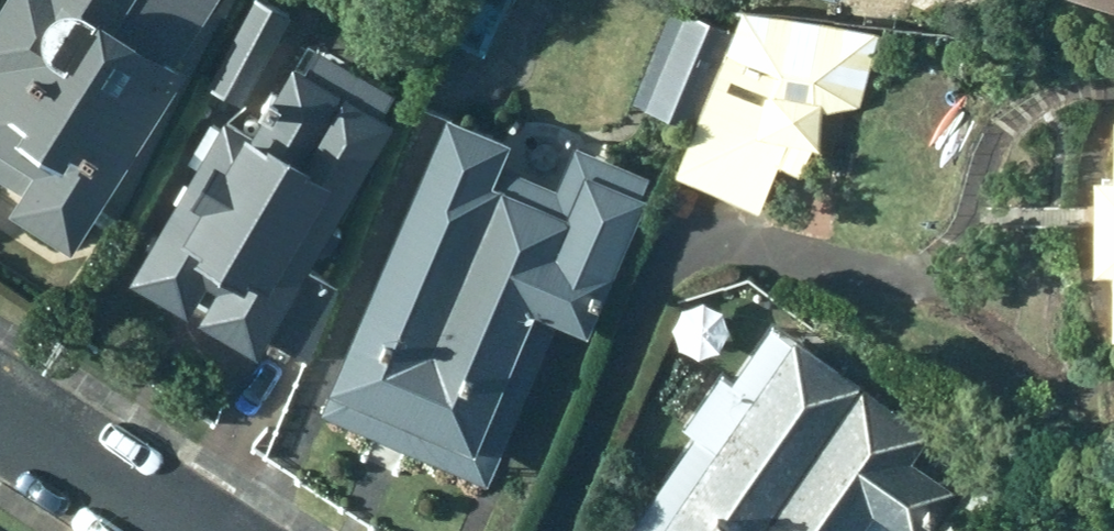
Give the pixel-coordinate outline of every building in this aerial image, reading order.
[(50,242),(163,65),(158,61),(197,0),(0,0),(0,180),(1,181),(0,183),(0,209),(50,242)] [(279,10),(260,0),(244,0),(199,83),(230,100),(279,10)] [(666,0),(659,0),(621,96),(679,119),(659,172),(733,235),(772,143),(806,147),(812,105),(855,101),(869,41),(729,6),(724,22),(666,0)] [(1088,13),(1113,20),(1113,0),(1091,0),(1088,13)] [(291,262),(376,118),(367,113),(383,84),(302,38),(288,64),(273,55),(232,125),(201,108),(108,274),(169,307),(180,290),(190,295),(179,314),(237,348),(248,328),(299,359),(326,283),(291,262)] [(1103,328),(1113,329),(1113,111),(1109,111),(1108,171),(1085,170),(1084,266),(1106,267),(1103,328)] [(508,143),(444,114),(320,412),(488,482),(554,324),(589,338),(655,180),(584,151),(564,196),(497,167),(508,143)] [(736,328),(694,296),(668,330),(710,362),(736,328)] [(607,530),(871,530),(878,521),(892,530),(898,530),(954,454),(763,317),(720,377),(707,368),(670,419),(682,428),(607,530)] [(967,459),(921,530),(1000,530),(1021,498),(967,459)]
